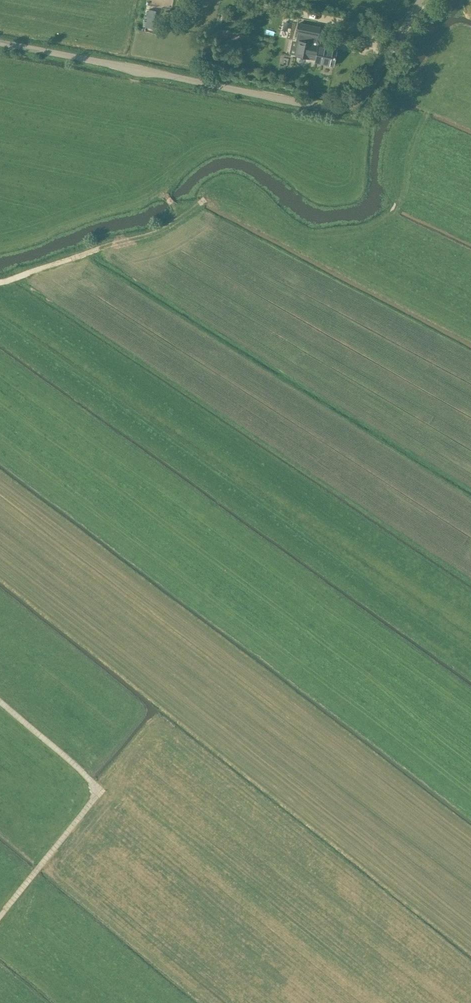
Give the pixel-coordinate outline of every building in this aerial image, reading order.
[(149,10),(145,27),(151,29),(155,11),(149,10)] [(299,23),(296,34),(297,35),(318,39),(319,37),(320,27),(305,24),(299,23)] [(298,41),(295,56),(305,58),(304,58),(309,59),(310,58),(315,59),(314,63),(321,64),(321,61),(334,64),(337,48),(320,44),(321,37),(319,37),(318,39),(297,35),(296,41),(298,41)]
